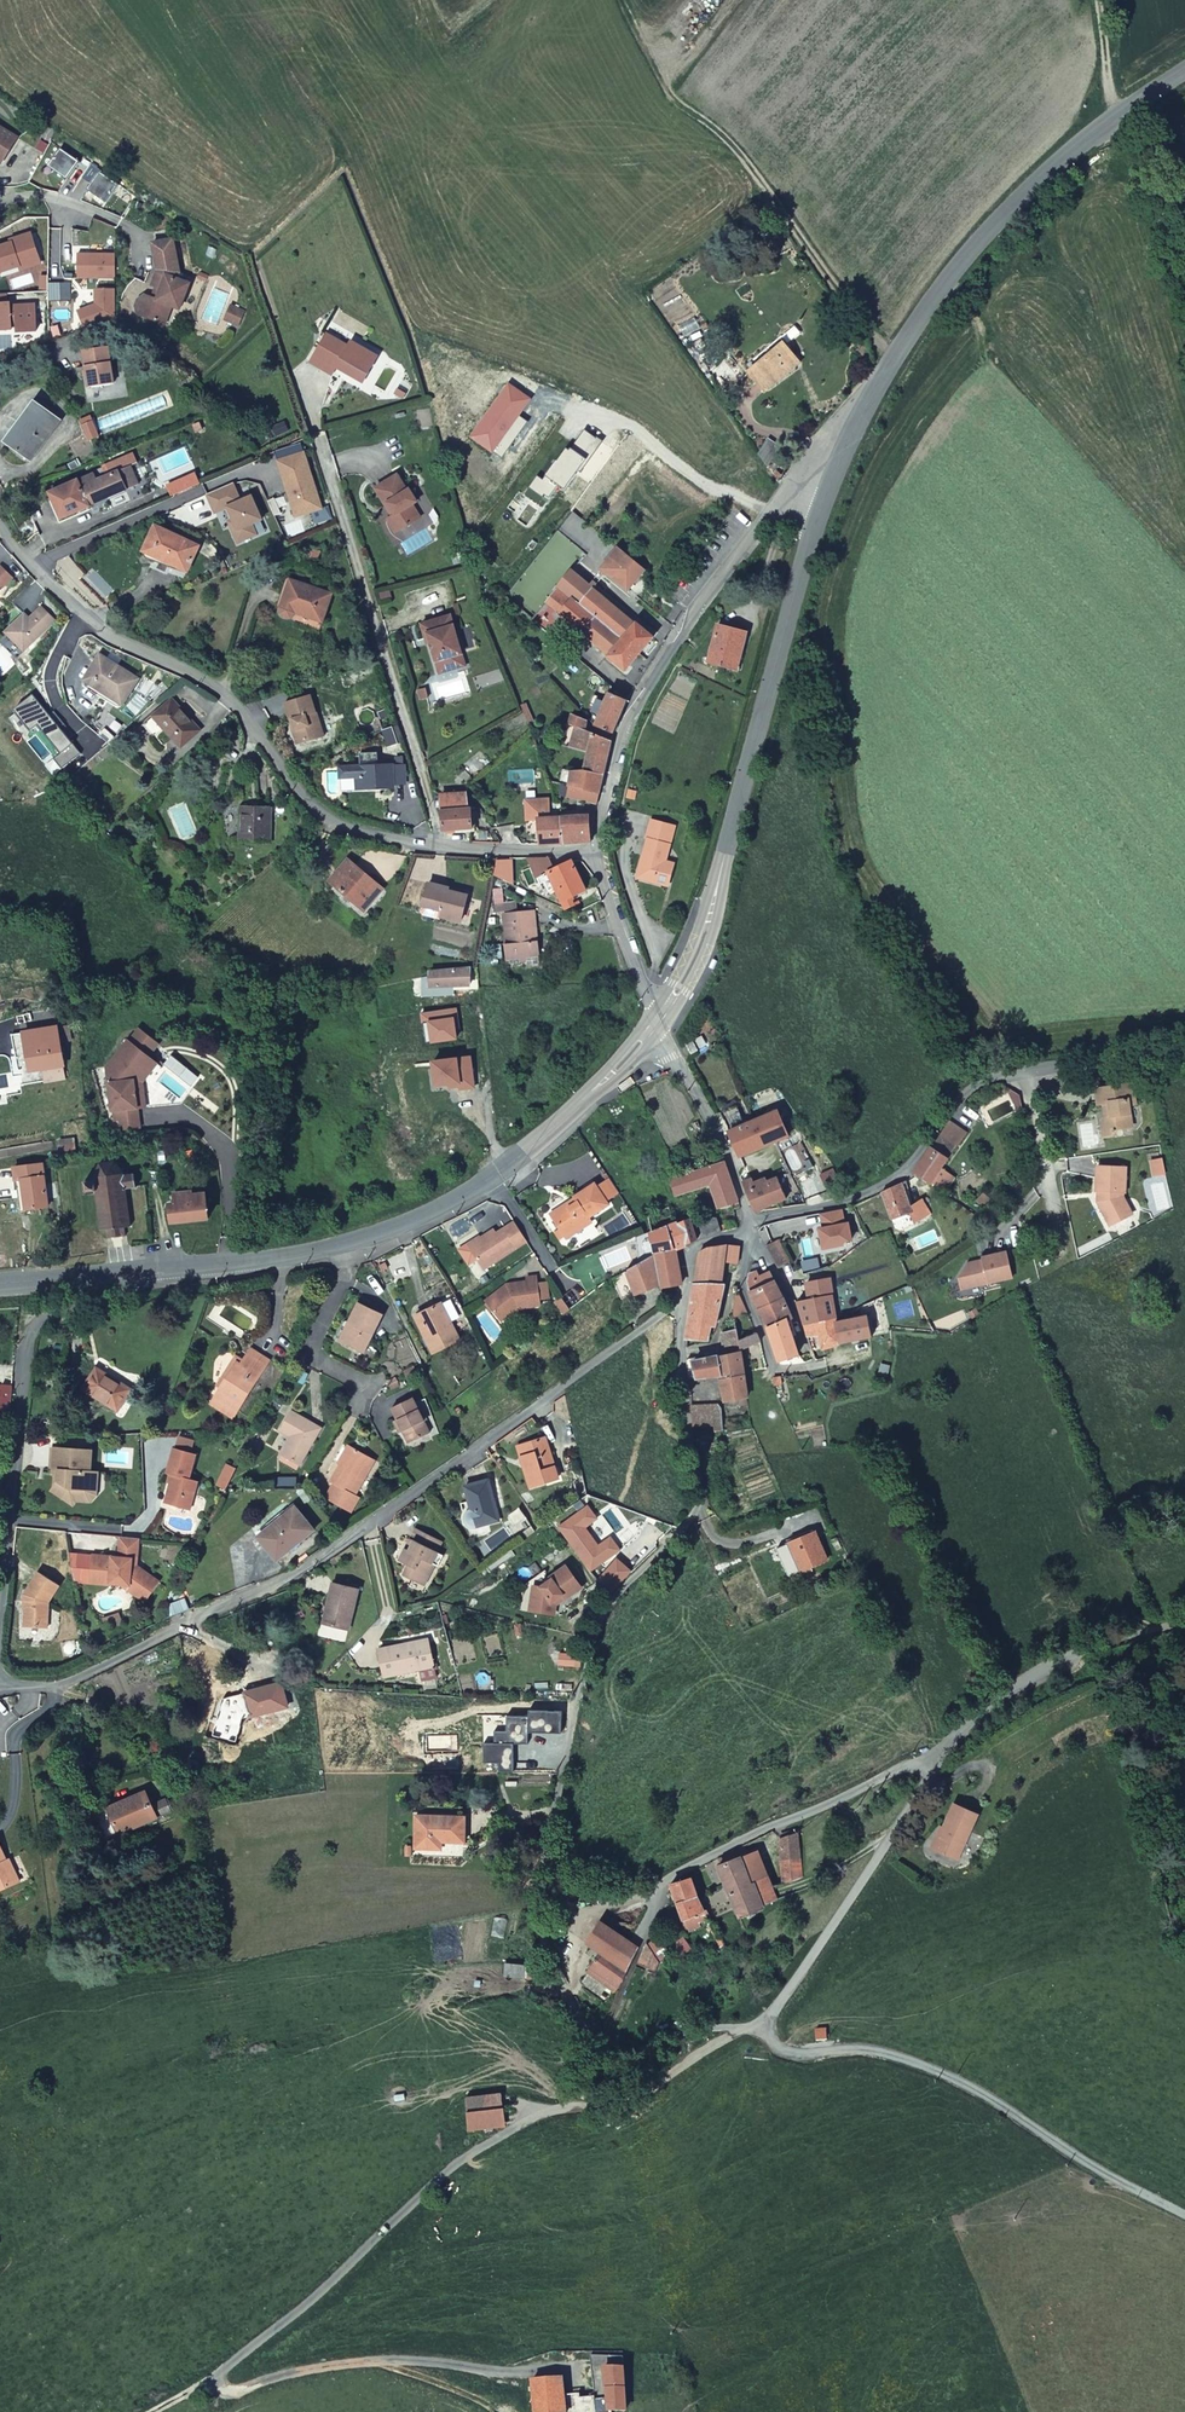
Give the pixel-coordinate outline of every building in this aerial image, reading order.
[(14,137),(0,128),(0,159),(14,137)] [(75,161),(56,148),(44,166),(62,179),(75,161)] [(86,184),(95,171),(84,164),(76,177),(86,184)] [(114,184),(95,171),(86,184),(83,189),(101,202),(114,184)] [(0,245),(0,271),(16,265),(15,262),(34,256),(26,233),(6,240),(7,243),(0,245)] [(134,313),(160,324),(168,307),(173,308),(177,297),(180,297),(185,284),(172,278),(175,272),(170,239),(150,243),(155,273),(150,285),(158,289),(153,299),(146,295),(133,297),(131,305),(134,313)] [(109,253),(70,253),(71,279),(108,279),(109,253)] [(34,256),(15,262),(16,265),(17,269),(36,262),(34,256)] [(67,282),(43,283),(43,301),(67,301),(67,282)] [(150,285),(146,295),(153,299),(158,289),(150,285)] [(108,289),(91,289),(91,304),(74,310),(81,327),(108,316),(108,289)] [(0,293),(0,330),(10,329),(10,326),(16,325),(16,331),(33,330),(31,304),(7,306),(7,303),(3,303),(3,293),(0,293)] [(243,310),(228,304),(221,319),(236,326),(243,310)] [(344,346),(323,333),(307,361),(328,373),(333,365),(335,363),(339,365),(338,368),(352,377),(357,368),(364,372),(373,356),(347,341),(344,346)] [(792,347),(784,338),(752,362),(756,366),(748,372),(763,391),(798,363),(788,350),(792,347)] [(104,345),(79,350),(86,386),(111,381),(104,345)] [(364,372),(357,368),(352,377),(359,381),(364,372)] [(477,441),(499,457),(509,443),(506,441),(511,434),(514,436),(526,420),(516,414),(527,398),(506,383),(484,415),(492,420),(477,441)] [(7,442),(26,458),(57,420),(37,404),(7,442)] [(87,415),(78,419),(89,437),(95,434),(87,415)] [(469,436),(477,441),(492,420),(484,415),(469,436)] [(554,459),(540,478),(534,488),(542,494),(546,497),(556,484),(562,489),(598,439),(582,428),(558,462),(554,459)] [(506,441),(509,443),(514,436),(511,434),(506,441)] [(755,451),(765,464),(778,446),(766,436),(755,451)] [(277,461),(294,518),(309,513),(313,524),(330,519),(326,507),(320,509),(303,452),(277,461)] [(91,473),(47,494),(59,519),(136,484),(126,463),(94,478),(91,473)] [(192,472),(163,485),(166,494),(196,481),(192,472)] [(394,473),(372,486),(382,503),(385,501),(392,513),(384,517),(393,531),(418,515),(410,503),(414,500),(406,487),(404,489),(394,473)] [(534,488),(540,478),(535,474),(526,486),(540,496),(542,494),(534,488)] [(228,527),(235,543),(254,535),(249,524),(259,520),(250,496),(238,501),(231,482),(204,494),(212,512),(225,507),(230,519),(233,525),(228,527)] [(271,497),(265,500),(272,515),(278,512),(271,497)] [(517,504),(510,499),(505,507),(512,512),(517,504)] [(144,549),(185,567),(195,543),(153,525),(144,549)] [(616,543),(600,564),(627,586),(643,565),(616,543)] [(11,575),(0,564),(0,586),(11,575)] [(635,624),(584,582),(578,577),(568,569),(555,585),(571,598),(558,613),(625,670),(654,636),(636,622),(635,624)] [(578,577),(584,582),(589,574),(583,569),(578,577)] [(329,591),(286,575),(276,600),(276,605),(276,608),(279,611),(282,613),(288,610),(290,606),(319,618),(329,591)] [(544,599),(558,613),(571,598),(555,585),(544,599)] [(636,600),(640,596),(629,587),(625,592),(636,600)] [(40,604),(27,616),(25,619),(20,614),(4,630),(22,648),(53,617),(40,604)] [(422,633),(425,632),(434,660),(451,655),(455,667),(463,665),(448,613),(419,622),(422,633)] [(708,660),(736,667),(745,631),(717,623),(708,660)] [(0,634),(0,643),(13,656),(22,648),(4,630),(0,634)] [(577,650),(573,654),(584,662),(587,658),(577,650)] [(110,652),(106,658),(117,666),(121,658),(110,652)] [(82,677),(119,703),(137,679),(117,666),(106,658),(99,653),(82,677)] [(451,655),(434,660),(437,673),(455,667),(451,655)] [(608,689),(612,685),(601,677),(598,682),(608,689)] [(423,686),(417,688),(421,698),(426,696),(423,686)] [(613,731),(627,698),(609,691),(593,723),(613,731)] [(35,694),(16,709),(18,712),(33,731),(40,725),(64,752),(57,758),(65,768),(83,752),(62,727),(66,723),(56,710),(51,714),(35,694)] [(144,724),(154,736),(161,729),(165,728),(181,745),(200,729),(172,698),(144,724)] [(309,698),(283,706),(288,723),(291,722),(294,732),(291,732),(295,747),(322,739),(314,714),(313,715),(309,698)] [(36,734),(33,731),(18,712),(10,719),(28,741),(36,734)] [(605,772),(611,739),(584,729),(586,721),(572,714),(564,743),(588,750),(584,767),(605,772)] [(393,730),(383,733),(388,749),(398,746),(393,730)] [(360,768),(359,768),(360,789),(381,789),(393,788),(392,786),(404,785),(403,766),(402,766),(401,759),(394,759),(395,767),(377,767),(377,754),(359,754),(360,768)] [(65,768),(57,758),(48,765),(57,775),(65,768)] [(599,803),(605,772),(584,767),(572,772),(570,788),(568,797),(599,803)] [(360,789),(359,768),(340,769),(341,790),(360,789)] [(439,792),(444,833),(473,830),(472,812),(463,796),(451,797),(450,791),(439,792)] [(539,821),(541,844),(563,842),(562,819),(550,820),(550,812),(549,800),(526,803),(527,822),(539,821)] [(241,838),(273,837),(271,802),(239,802),(241,838)] [(550,820),(562,819),(562,818),(561,811),(550,812),(550,820)] [(562,819),(563,842),(589,841),(590,835),(594,831),(597,815),(562,818),(562,819)] [(668,862),(677,828),(654,822),(639,878),(671,885),(677,864),(668,862)] [(345,859),(326,882),(361,911),(380,889),(345,859)] [(535,878),(539,877),(549,873),(557,889),(562,900),(585,889),(571,860),(552,869),(547,860),(531,868),(535,878)] [(549,873),(539,877),(545,894),(557,889),(549,873)] [(462,921),(465,905),(444,899),(446,891),(447,888),(425,884),(421,905),(441,910),(439,916),(462,921)] [(444,899),(465,905),(467,896),(446,891),(444,899)] [(419,911),(439,916),(441,910),(421,905),(419,911)] [(507,914),(510,944),(512,957),(527,956),(541,955),(539,942),(535,942),(534,925),(537,925),(536,910),(507,914)] [(512,957),(510,944),(506,945),(508,963),(528,962),(527,956),(512,957)] [(431,972),(431,975),(432,988),(470,984),(468,968),(431,972)] [(458,1018),(457,1007),(422,1012),(427,1041),(457,1037),(456,1028),(454,1018),(458,1018)] [(18,1055),(19,1063),(60,1056),(56,1027),(22,1032),(25,1054),(18,1055)] [(15,1034),(18,1055),(25,1054),(22,1032),(15,1034)] [(142,1063),(118,1046),(97,1076),(105,1119),(107,1119),(109,1129),(114,1127),(116,1137),(135,1133),(132,1114),(127,1086),(142,1063)] [(60,1056),(19,1063),(21,1072),(62,1066),(60,1056)] [(471,1056),(433,1060),(437,1084),(450,1082),(460,1081),(461,1087),(474,1085),(471,1056)] [(149,1067),(142,1063),(127,1086),(132,1114),(139,1113),(135,1087),(149,1067)] [(1139,1085),(1102,1090),(1104,1104),(1109,1104),(1110,1111),(1113,1111),(1113,1117),(1111,1117),(1107,1122),(1109,1136),(1118,1135),(1122,1130),(1137,1128),(1134,1107),(1141,1106),(1139,1085)] [(738,1154),(776,1140),(782,1138),(788,1135),(777,1110),(741,1125),(728,1130),(738,1154)] [(918,1171),(933,1184),(961,1151),(973,1138),(956,1121),(944,1134),(943,1133),(918,1171)] [(75,1141),(57,1142),(58,1154),(76,1152),(75,1141)] [(724,1159),(712,1158),(713,1164),(667,1174),(674,1192),(706,1185),(715,1204),(727,1201),(733,1209),(740,1207),(741,1202),(724,1159)] [(99,1162),(92,1179),(83,1180),(85,1191),(94,1191),(99,1230),(105,1231),(106,1237),(124,1235),(123,1228),(130,1227),(126,1185),(135,1184),(133,1172),(126,1173),(112,1160),(99,1162)] [(39,1163),(11,1166),(13,1180),(18,1180),(21,1209),(45,1207),(39,1163)] [(1169,1163),(1158,1165),(1159,1171),(1166,1170),(1168,1178),(1172,1177),(1169,1163)] [(1133,1172),(1104,1170),(1103,1196),(1108,1196),(1108,1205),(1104,1207),(1117,1231),(1134,1222),(1128,1211),(1133,1209),(1130,1202),(1129,1197),(1131,1197),(1133,1172)] [(1166,1170),(1159,1171),(1160,1180),(1168,1178),(1166,1170)] [(784,1197),(776,1177),(753,1186),(750,1177),(743,1180),(755,1209),(784,1197)] [(608,1201),(621,1193),(612,1178),(600,1186),(598,1183),(578,1195),(580,1198),(582,1202),(573,1208),(571,1203),(559,1211),(567,1223),(562,1227),(568,1238),(594,1222),(591,1218),(611,1205),(608,1201)] [(898,1218),(915,1210),(917,1209),(910,1194),(915,1191),(911,1181),(887,1192),(898,1218)] [(172,1223),(208,1219),(206,1196),(201,1196),(200,1192),(177,1195),(177,1202),(169,1204),(172,1223)] [(582,1202),(580,1198),(571,1203),(573,1208),(582,1202)] [(915,1210),(920,1219),(938,1208),(933,1202),(917,1209),(915,1210)] [(646,1214),(650,1228),(650,1230),(674,1220),(667,1204),(646,1214)] [(847,1209),(825,1214),(828,1225),(830,1224),(831,1229),(824,1230),(829,1251),(848,1246),(848,1243),(859,1241),(856,1225),(850,1226),(847,1209)] [(1139,1219),(1133,1209),(1128,1211),(1134,1222),(1139,1219)] [(554,1214),(562,1227),(567,1223),(559,1211),(554,1214)] [(715,1215),(696,1213),(702,1233),(719,1230),(718,1225),(715,1215)] [(656,1250),(675,1249),(694,1237),(691,1226),(695,1224),(693,1217),(688,1217),(686,1215),(674,1220),(650,1230),(656,1250)] [(483,1239),(472,1246),(484,1266),(528,1240),(516,1219),(492,1234),(490,1230),(481,1235),(483,1239)] [(656,1250),(650,1230),(650,1228),(634,1234),(639,1260),(656,1250)] [(701,1284),(727,1287),(731,1244),(706,1251),(701,1284)] [(727,1287),(743,1289),(746,1246),(731,1244),(727,1287)] [(785,1268),(797,1263),(789,1245),(776,1250),(785,1268)] [(661,1285),(680,1282),(675,1249),(656,1250),(639,1260),(625,1267),(637,1292),(659,1281),(661,1285)] [(1016,1284),(1010,1258),(986,1263),(986,1266),(971,1269),(963,1285),(966,1296),(1016,1284)] [(761,1301),(774,1329),(794,1323),(798,1322),(792,1303),(778,1277),(770,1279),(765,1266),(760,1267),(755,1278),(756,1290),(761,1301)] [(537,1276),(527,1277),(527,1281),(522,1281),(512,1282),(512,1285),(504,1285),(485,1299),(499,1318),(515,1306),(517,1308),(541,1305),(540,1298),(538,1282),(537,1276)] [(538,1282),(540,1298),(549,1297),(547,1281),(538,1282)] [(720,1330),(727,1287),(701,1284),(694,1326),(720,1330)] [(562,1296),(555,1300),(563,1313),(570,1310),(562,1296)] [(881,1340),(878,1327),(876,1320),(848,1326),(841,1298),(803,1307),(816,1339),(824,1338),(827,1351),(881,1340)] [(441,1304),(422,1312),(432,1332),(426,1335),(434,1352),(458,1340),(449,1322),(458,1318),(449,1301),(442,1305),(441,1304)] [(353,1329),(343,1347),(360,1358),(380,1323),(359,1309),(349,1327),(353,1329)] [(741,1341),(762,1337),(760,1333),(754,1320),(740,1324),(741,1336),(741,1341)] [(794,1323),(774,1329),(783,1359),(804,1354),(794,1323)] [(335,1344),(343,1347),(353,1329),(349,1327),(346,1326),(342,1327),(335,1344)] [(743,1355),(741,1341),(741,1336),(727,1339),(729,1359),(743,1355)] [(763,1342),(762,1337),(741,1341),(743,1355),(765,1349),(763,1342)] [(238,1365),(235,1363),(213,1397),(235,1411),(265,1367),(247,1354),(238,1365)] [(747,1379),(743,1355),(729,1359),(723,1362),(725,1378),(728,1403),(750,1403),(747,1379)] [(693,1384),(725,1378),(723,1362),(692,1367),(693,1384)] [(129,1390),(95,1368),(81,1388),(116,1410),(129,1390)] [(288,1369),(283,1378),(298,1386),(303,1377),(288,1369)] [(0,1383),(0,1410),(6,1411),(9,1385),(0,1383)] [(412,1399),(392,1409),(409,1446),(430,1435),(412,1399)] [(694,1406),(695,1430),(722,1431),(720,1405),(694,1406)] [(287,1438),(276,1456),(298,1469),(320,1431),(290,1414),(279,1433),(287,1438)] [(174,1435),(170,1448),(185,1453),(189,1441),(174,1435)] [(547,1471),(559,1468),(550,1440),(523,1450),(536,1489),(551,1484),(547,1471)] [(62,1485),(89,1487),(91,1468),(83,1468),(85,1446),(49,1443),(46,1468),(52,1469),(51,1475),(44,1484),(56,1494),(62,1485)] [(177,1495),(186,1498),(191,1482),(183,1479),(191,1455),(185,1453),(170,1448),(169,1448),(160,1473),(165,1474),(156,1501),(173,1507),(177,1495)] [(333,1487),(325,1501),(349,1516),(355,1508),(349,1504),(373,1464),(351,1451),(342,1467),(339,1468),(330,1484),(333,1487)] [(219,1489),(229,1472),(220,1467),(210,1484),(219,1489)] [(562,1480),(559,1468),(547,1471),(551,1484),(562,1480)] [(274,1482),(273,1491),(286,1492),(286,1482),(274,1482)] [(482,1528),(506,1521),(494,1482),(471,1488),(478,1511),(474,1514),(472,1519),(473,1524),(477,1528),(482,1528)] [(89,1491),(89,1487),(62,1485),(56,1494),(64,1501),(67,1496),(81,1498),(89,1491)] [(182,1510),(186,1498),(177,1495),(173,1507),(182,1510)] [(250,1529),(269,1555),(309,1527),(289,1501),(250,1529)] [(592,1512),(563,1532),(592,1572),(621,1552),(613,1541),(601,1549),(588,1531),(600,1523),(592,1512)] [(429,1586),(440,1565),(437,1563),(441,1553),(446,1543),(419,1530),(404,1561),(414,1565),(408,1576),(429,1586)] [(131,1564),(135,1537),(114,1534),(112,1555),(86,1553),(86,1555),(66,1554),(69,1572),(105,1573),(104,1583),(114,1583),(122,1584),(124,1580),(131,1586),(126,1593),(137,1601),(152,1582),(131,1564)] [(823,1569),(830,1566),(819,1539),(782,1555),(794,1581),(794,1582),(823,1569)] [(437,1563),(440,1565),(443,1566),(448,1557),(441,1553),(437,1563)] [(622,1562),(600,1583),(609,1594),(634,1574),(622,1562)] [(15,1588),(15,1594),(18,1596),(15,1619),(38,1622),(41,1597),(53,1581),(32,1565),(15,1588)] [(540,1583),(536,1606),(560,1610),(561,1604),(557,1599),(563,1595),(565,1597),(569,1594),(570,1596),(585,1586),(571,1566),(555,1578),(556,1579),(546,1584),(540,1583)] [(105,1573),(69,1572),(70,1581),(104,1583),(105,1573)] [(114,1583),(126,1593),(131,1586),(124,1580),(122,1584),(114,1583)] [(361,1593),(338,1587),(327,1629),(351,1635),(361,1593)] [(98,1626),(115,1621),(113,1613),(95,1618),(98,1626)] [(380,1652),(385,1680),(435,1671),(431,1648),(406,1652),(405,1648),(380,1652)] [(284,1684),(249,1692),(255,1717),(291,1708),(284,1684)] [(562,1717),(530,1715),(529,1721),(508,1721),(507,1736),(495,1736),(495,1748),(484,1748),(484,1768),(499,1768),(499,1776),(514,1777),(514,1749),(529,1750),(529,1738),(561,1739),(562,1717)] [(150,1791),(110,1805),(121,1833),(159,1816),(150,1791)] [(982,1808),(959,1799),(940,1845),(964,1854),(982,1808)] [(468,1821),(420,1819),(419,1854),(445,1855),(446,1844),(467,1846),(468,1821)] [(802,1835),(787,1841),(796,1884),(813,1878),(802,1835)] [(764,1842),(726,1860),(728,1867),(723,1870),(747,1921),(748,1920),(786,1905),(782,1890),(765,1856),(769,1854),(764,1842)] [(17,1878),(11,1863),(8,1865),(5,1857),(0,1845),(0,1885),(17,1878)] [(676,1885),(684,1907),(705,1899),(698,1879),(676,1885)] [(684,1907),(695,1936),(707,1932),(711,1931),(710,1927),(720,1923),(715,1911),(712,1911),(705,1899),(684,1907)] [(630,1980),(642,1954),(605,1927),(594,1946),(607,1955),(588,1988),(615,2003),(629,1980),(630,1980)] [(665,1949),(655,1955),(662,1968),(672,1961),(665,1949)] [(651,1954),(640,1977),(651,1981),(658,1966),(651,1954)] [(841,2027),(830,2029),(832,2040),(843,2038),(841,2027)] [(631,2375),(612,2375),(614,2411),(631,2411),(631,2375)] [(539,2383),(542,2411),(569,2411),(569,2407),(567,2382),(539,2383)]
